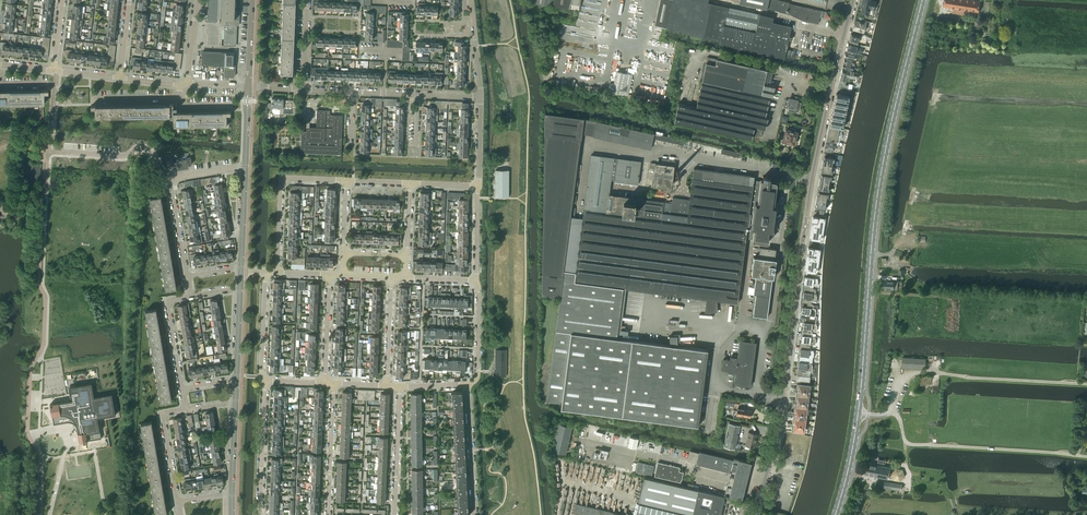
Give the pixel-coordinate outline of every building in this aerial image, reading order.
[(209,9),(208,9),(207,22),(205,22),(204,45),(221,46),(222,29),(224,29),(224,46),(234,46),(235,20),(236,20),(237,0),(209,0),(209,9)] [(293,69),(296,0),(284,0),(280,73),(281,73),(281,78),(288,78),(288,75),(292,75),(293,69)] [(314,9),(317,9),(317,11),(324,11),(324,2),(318,2),(318,0),(314,0),(314,9)] [(350,12),(357,13),(357,10),(362,10),(362,5),(363,5),(363,2),(357,2),(358,0),(356,0),(351,0),(351,3),(350,12)] [(531,2),(569,9),(570,8),(575,9),(579,9),(580,0),(531,0),(531,2)] [(657,16),(655,26),(662,27),(666,28),(666,29),(667,30),(674,0),(660,0),(657,16)] [(667,30),(720,41),(720,42),(794,59),(796,51),(786,49),(788,40),(791,41),(792,37),(789,36),(791,27),(772,23),(774,17),(706,2),(707,0),(674,0),(667,30)] [(769,0),(740,0),(739,3),(763,8),(767,9),(769,0)] [(826,11),(789,4),(789,3),(777,0),(769,0),(767,9),(788,14),(801,20),(818,23),(819,17),(831,19),(833,13),(826,11)] [(858,6),(862,7),(860,12),(868,14),(870,9),(873,10),(876,2),(872,1),(872,0),(871,0),(860,0),(858,6)] [(952,12),(958,13),(964,14),(965,10),(978,12),(980,1),(977,0),(944,0),(943,6),(953,8),(952,12)] [(146,9),(147,2),(139,1),(138,8),(146,9)] [(454,15),(458,16),(458,13),(459,13),(459,9),(450,9),(450,15),(446,15),(446,19),(454,19),(454,15)] [(400,17),(400,21),(408,21),(409,21),(409,17),(408,17),(408,14),(406,14),(406,12),(397,12),(397,17),(400,17)] [(863,22),(858,21),(855,21),(853,29),(863,31),(866,22),(863,21),(863,22)] [(364,32),(364,39),(365,39),(365,41),(371,41),(371,39),(373,39),(373,33),(364,32)] [(851,33),(849,41),(857,43),(860,37),(862,37),(863,34),(856,32),(855,34),(851,33)] [(403,41),(403,47),(408,47),(408,36),(407,36),(407,34),(399,34),(399,41),(400,41),(403,41)] [(322,46),(323,37),(316,36),(316,40),(313,40),(312,48),(316,49),(316,46),(322,46)] [(349,38),(349,47),(355,47),(358,47),(358,41),(356,41),(356,38),(349,38)] [(9,46),(5,46),(5,43),(0,42),(0,49),(2,49),(2,53),(8,54),(9,46)] [(455,42),(455,45),(458,45),(458,52),(467,52),(467,48),(466,48),(466,45),(463,45),(464,42),(455,42)] [(847,47),(863,51),(863,49),(857,47),(858,45),(848,42),(847,47)] [(74,61),(75,54),(71,53),(71,50),(65,50),(65,57),(68,57),(67,60),(74,61)] [(202,51),(202,65),(225,66),(224,70),(224,77),(234,78),(234,70),(235,53),(234,53),(204,52),(202,51)] [(154,63),(153,70),(160,71),(160,65),(161,61),(161,57),(154,56),(154,60),(154,63)] [(715,65),(716,58),(707,56),(706,63),(715,65)] [(107,58),(108,57),(101,57),(100,64),(107,65),(107,64),(113,65),(114,62),(107,61),(107,58)] [(131,57),(130,64),(134,65),(133,68),(140,69),(141,61),(141,58),(137,58),(131,57)] [(706,63),(705,65),(702,81),(772,98),(775,85),(764,82),(767,70),(747,65),(716,58),(715,65),(706,63)] [(843,65),(842,68),(853,71),(852,71),(858,72),(858,70),(859,69),(855,68),(855,66),(854,66),(843,64),(843,65)] [(311,75),(314,76),(314,80),(321,80),(321,71),(318,71),(318,68),(311,67),(311,75)] [(842,69),(838,88),(847,90),(848,85),(845,84),(847,77),(856,79),(859,78),(860,74),(859,72),(858,72),(852,71),(842,69)] [(387,72),(386,78),(389,78),(388,83),(395,83),(395,74),(396,72),(396,71),(387,71),(387,72)] [(628,96),(633,74),(616,71),(612,92),(628,96)] [(455,84),(455,88),(463,88),(463,85),(466,85),(466,81),(465,81),(465,78),(466,78),(457,78),(457,84),(455,84)] [(772,98),(702,81),(696,107),(678,103),(674,122),(752,139),(754,127),(765,129),(768,116),(766,116),(770,97),(772,98)] [(43,100),(43,94),(47,94),(47,90),(43,90),(43,92),(0,93),(0,105),(43,104),(43,100)] [(833,109),(830,125),(839,127),(842,128),(849,96),(837,93),(833,109)] [(295,113),(297,113),(298,100),(291,100),(291,103),(284,102),(284,98),(272,98),(271,107),(272,107),(272,109),(272,110),(272,111),(273,112),(274,113),(275,113),(276,113),(280,114),(280,113),(295,114),(295,113)] [(789,98),(787,107),(789,107),(788,111),(793,113),(795,113),(796,113),(797,112),(798,111),(799,111),(800,110),(800,109),(801,103),(797,102),(798,100),(789,98)] [(396,113),(404,113),(404,106),(403,106),(403,101),(397,101),(397,106),(396,106),(396,113)] [(369,105),(369,103),(363,102),(363,104),(362,104),(362,111),(369,112),(370,108),(373,108),(373,105),(372,105),(369,105)] [(461,115),(469,116),(469,109),(468,109),(468,103),(462,102),(462,109),(461,109),(461,115)] [(226,113),(176,114),(176,110),(177,110),(177,107),(174,107),(174,104),(170,104),(170,106),(96,107),(96,106),(91,106),(91,109),(95,109),(96,117),(173,116),(173,120),(170,120),(170,126),(227,125),(227,115),(231,115),(231,111),(226,111),(226,113)] [(301,153),(341,155),(342,137),(341,137),(342,116),(330,115),(330,111),(317,111),(316,132),(301,131),(301,153)] [(544,158),(542,296),(560,298),(548,392),(547,401),(562,403),(561,408),(698,426),(699,416),(708,350),(677,346),(677,336),(669,336),(670,345),(617,339),(623,289),(706,300),(717,301),(737,304),(740,287),(741,287),(742,281),(740,281),(746,239),(753,187),(693,179),(690,200),(673,198),(672,201),(669,201),(669,203),(640,199),(638,216),(633,215),(633,217),(622,216),(623,204),(635,205),(636,198),(618,196),(618,194),(614,193),(614,195),(609,194),(611,180),(613,158),(614,158),(591,155),(582,218),(575,217),(571,217),(573,201),(575,201),(576,196),(575,195),(574,195),(575,187),(582,134),(650,149),(653,139),(683,145),(684,140),(654,134),(583,119),(544,113),(544,136),(545,136),(544,158)] [(830,125),(827,140),(836,141),(836,139),(839,140),(840,139),(841,139),(842,138),(842,136),(842,135),(842,133),(841,133),(838,132),(839,127),(830,125)] [(796,138),(797,134),(796,134),(797,132),(794,132),(795,130),(790,129),(790,131),(786,130),(783,142),(786,143),(786,144),(790,145),(791,143),(794,144),(795,138),(796,138)] [(827,140),(824,150),(831,152),(832,148),(834,149),(834,148),(838,148),(838,145),(835,145),(836,141),(827,140)] [(369,152),(369,145),(360,145),(360,152),(360,153),(364,154),(364,152),(369,152)] [(394,146),(391,146),(391,149),(394,149),(394,153),(391,153),(391,155),(401,155),(401,153),(402,154),(402,147),(394,146)] [(425,148),(425,154),(425,156),(429,156),(433,157),(433,151),(436,151),(436,148),(433,148),(425,148)] [(722,149),(721,154),(738,157),(739,153),(722,149)] [(825,153),(824,161),(822,160),(822,164),(833,166),(834,158),(832,158),(833,154),(825,153)] [(186,159),(177,161),(178,168),(188,167),(188,164),(189,164),(192,164),(190,156),(188,157),(186,157),(186,159)] [(613,158),(611,180),(615,180),(615,181),(637,184),(640,161),(618,159),(614,158),(613,158)] [(675,189),(676,181),(677,181),(677,182),(677,181),(678,181),(679,181),(679,180),(679,179),(678,179),(678,178),(677,178),(677,177),(672,177),(675,160),(662,158),(661,164),(650,163),(649,167),(655,168),(652,186),(665,188),(664,191),(670,192),(671,189),(675,189)] [(32,163),(31,181),(32,181),(39,181),(40,169),(39,169),(40,163),(39,163),(35,163),(32,163)] [(832,174),(833,166),(822,164),(821,168),(822,168),(822,172),(832,174)] [(694,169),(693,179),(753,187),(754,180),(754,176),(694,169)] [(495,170),(495,184),(493,184),(493,188),(495,188),(495,197),(509,197),(509,170),(495,170)] [(819,182),(830,184),(832,176),(821,174),(821,178),(820,178),(819,182)] [(214,189),(211,190),(211,192),(213,192),(223,190),(222,184),(220,184),(219,176),(216,176),(217,183),(214,183),(214,185),(213,185),(214,189)] [(753,187),(746,239),(767,241),(769,231),(773,231),(776,206),(772,205),(775,183),(769,182),(770,177),(763,177),(762,181),(754,180),(753,187)] [(829,192),(830,184),(819,182),(818,186),(819,186),(819,190),(829,192)] [(185,190),(182,190),(183,197),(191,195),(190,189),(191,189),(191,187),(189,187),(185,188),(185,190)] [(420,192),(420,199),(432,199),(433,191),(422,190),(422,192),(420,192)] [(816,200),(827,201),(829,194),(818,192),(818,196),(817,196),(816,200)] [(153,216),(164,214),(161,196),(150,198),(153,216)] [(214,198),(215,205),(216,204),(217,204),(225,203),(224,196),(216,198),(214,198)] [(826,209),(827,201),(816,200),(815,203),(816,204),(816,207),(826,209)] [(217,208),(214,208),(214,211),(218,210),(226,209),(225,203),(217,204),(216,204),(217,208)] [(623,204),(622,216),(633,217),(633,215),(635,205),(623,204)] [(156,235),(167,233),(164,214),(153,216),(156,235)] [(812,222),(812,227),(823,229),(824,227),(823,227),(824,219),(818,218),(818,217),(813,217),(812,222)] [(812,227),(810,238),(821,239),(821,236),(822,236),(822,234),(823,234),(823,229),(812,227)] [(221,233),(219,234),(220,239),(230,237),(229,235),(231,234),(230,228),(222,229),(221,229),(221,230),(221,233)] [(351,231),(351,234),(352,234),(352,242),(359,242),(359,232),(359,231),(351,231)] [(392,235),(392,244),(398,244),(398,243),(401,243),(401,233),(392,232),(392,235)] [(159,253),(170,251),(167,233),(156,235),(159,253)] [(198,234),(190,235),(191,241),(196,240),(196,244),(203,242),(201,233),(198,234)] [(325,241),(325,243),(331,244),(331,241),(334,241),(334,235),(325,234),(325,241)] [(774,259),(776,249),(760,247),(758,257),(754,257),(752,270),(751,275),(756,276),(753,294),(756,295),(753,316),(767,317),(772,278),(773,278),(776,259),(774,259)] [(233,248),(225,249),(225,251),(227,259),(233,258),(232,254),(235,254),(233,248)] [(808,253),(807,258),(819,260),(819,259),(818,259),(819,250),(813,249),(813,248),(808,248),(807,253),(808,253)] [(219,249),(212,251),(213,253),(214,261),(220,260),(219,252),(219,249)] [(163,271),(173,269),(170,251),(159,253),(163,271)] [(208,253),(206,253),(206,255),(207,262),(214,261),(213,253),(209,254),(208,253)] [(196,254),(190,255),(191,261),(194,260),(195,264),(201,263),(200,256),(196,256),(196,254)] [(327,258),(327,266),(333,266),(336,266),(336,258),(330,258),(330,254),(327,254),(327,258)] [(467,265),(467,258),(458,258),(458,265),(461,265),(461,271),(466,271),(466,265),(467,265)] [(807,258),(805,270),(816,272),(816,269),(817,269),(817,267),(818,267),(819,260),(807,258)] [(413,261),(413,269),(416,269),(416,270),(423,270),(423,262),(423,259),(420,259),(420,262),(413,261)] [(173,269),(163,271),(166,290),(177,288),(173,269)] [(815,294),(815,293),(816,290),(813,288),(813,285),(816,285),(816,286),(817,286),(818,281),(817,281),(818,279),(805,277),(804,285),(803,285),(803,287),(809,288),(808,292),(808,293),(815,294)] [(274,279),(274,288),(281,289),(284,289),(284,280),(274,279)] [(400,294),(407,294),(410,294),(411,285),(402,285),(402,287),(400,287),(400,294)] [(424,298),(424,305),(427,306),(432,306),(432,295),(432,289),(432,286),(430,286),(430,289),(429,292),(427,292),(427,298),(424,298)] [(808,293),(808,292),(803,292),(802,300),(802,299),(802,302),(807,303),(807,307),(807,308),(814,308),(814,305),(811,303),(811,300),(815,300),(815,301),(816,301),(817,296),(817,294),(815,293),(815,294),(808,293)] [(464,298),(463,307),(468,308),(472,308),(472,295),(466,295),(466,293),(464,293),(464,294),(464,298)] [(179,312),(190,310),(189,303),(180,304),(180,306),(178,306),(179,312)] [(800,317),(799,321),(804,322),(805,322),(812,323),(815,323),(816,316),(815,316),(815,311),(815,310),(815,308),(814,308),(807,308),(807,307),(802,307),(801,314),(800,314),(800,317)] [(149,329),(159,328),(156,309),(145,311),(149,329)] [(188,317),(191,317),(190,310),(179,312),(180,319),(188,317)] [(209,320),(213,319),(221,318),(220,312),(212,313),(211,313),(211,317),(209,318),(209,320)] [(283,314),(280,314),(273,314),(273,321),(274,321),(274,322),(283,323),(283,314)] [(344,324),(344,317),(336,317),(336,323),(339,323),(339,326),(346,326),(346,324),(344,324)] [(805,322),(804,322),(803,329),(802,329),(802,332),(802,335),(811,337),(811,336),(812,330),(815,330),(815,331),(816,331),(817,326),(816,326),(816,324),(815,323),(812,323),(805,322)] [(379,331),(379,325),(368,325),(368,333),(374,333),(374,331),(379,331)] [(152,348),(163,346),(159,328),(149,329),(152,348)] [(815,337),(811,336),(811,337),(802,335),(801,343),(800,342),(800,345),(801,345),(800,349),(809,350),(810,343),(813,344),(815,344),(816,339),(815,339),(815,337)] [(750,386),(756,343),(750,342),(751,340),(745,339),(745,341),(739,341),(738,355),(735,355),(734,357),(730,357),(730,360),(723,359),(722,369),(729,370),(728,372),(735,373),(734,384),(739,384),(739,387),(744,387),(744,385),(750,386)] [(155,366),(166,364),(163,346),(152,348),(155,366)] [(187,357),(193,355),(193,357),(197,356),(196,348),(193,349),(186,350),(187,357)] [(496,349),(495,368),(495,370),(494,370),(494,373),(495,373),(495,376),(506,377),(506,349),(496,349)] [(814,350),(809,350),(800,349),(799,356),(798,359),(799,359),(799,362),(807,363),(808,356),(812,357),(813,358),(814,352),(813,352),(814,350)] [(925,369),(926,358),(902,357),(902,367),(925,369)] [(222,372),(221,363),(220,363),(220,361),(214,362),(214,365),(216,373),(222,372)] [(812,363),(807,363),(799,362),(798,369),(797,369),(797,372),(797,375),(796,381),(809,383),(810,377),(806,376),(807,370),(810,370),(810,371),(811,371),(812,366),(812,363)] [(158,385),(169,383),(166,364),(155,366),(158,385)] [(195,368),(195,367),(188,368),(190,377),(196,376),(195,368)] [(68,401),(50,404),(52,412),(52,416),(54,425),(67,422),(68,422),(69,422),(70,422),(71,422),(72,423),(73,423),(74,424),(75,424),(75,425),(76,425),(76,426),(76,427),(77,427),(77,428),(77,429),(80,442),(89,441),(92,440),(102,438),(98,418),(116,415),(112,394),(94,397),(92,383),(76,386),(68,387),(70,397),(70,398),(70,399),(70,400),(69,400),(68,400),(68,401)] [(169,383),(158,385),(161,403),(172,401),(169,383)] [(275,389),(274,396),(283,396),(285,397),(286,389),(284,389),(284,386),(278,386),(278,389),(275,389)] [(312,395),(312,397),(315,397),(323,397),(323,391),(320,391),(320,388),(313,388),(313,391),(314,394),(313,394),(312,395)] [(453,410),(463,409),(462,392),(452,392),(453,410)] [(411,412),(421,412),(421,394),(411,394),(411,412)] [(725,399),(722,408),(733,410),(733,408),(737,408),(739,401),(725,399)] [(733,411),(732,414),(734,414),(733,419),(739,420),(740,416),(746,417),(750,418),(750,417),(751,414),(751,410),(737,408),(733,408),(733,410),(733,411)] [(454,427),(464,427),(463,409),(453,410),(454,427)] [(206,417),(203,418),(204,420),(206,420),(214,418),(213,412),(210,412),(206,413),(205,413),(206,417)] [(411,430),(422,429),(421,412),(411,412),(411,430)] [(144,442),(155,440),(152,422),(141,423),(144,442)] [(729,423),(723,447),(734,450),(740,426),(729,423)] [(571,427),(558,424),(552,451),(565,454),(571,427)] [(454,446),(465,445),(464,427),(454,427),(454,446)] [(411,447),(422,447),(422,429),(411,430),(411,447)] [(754,448),(757,435),(748,433),(745,446),(754,448)] [(630,437),(628,446),(636,448),(638,439),(630,437)] [(147,460),(158,458),(155,440),(144,442),(147,460)] [(185,443),(178,444),(179,450),(186,449),(186,445),(189,445),(188,442),(185,443)] [(455,463),(466,463),(465,445),(454,446),(455,463)] [(422,447),(411,447),(412,465),(422,465),(422,447)] [(186,449),(179,450),(180,457),(188,455),(191,455),(189,448),(186,449)] [(594,456),(593,457),(600,458),(601,452),(605,453),(603,459),(606,460),(608,451),(595,448),(594,456)] [(730,473),(727,484),(724,495),(742,500),(751,463),(734,459),(733,461),(699,452),(699,453),(690,451),(687,461),(696,463),(696,464),(729,473),(730,473)] [(309,454),(309,462),(312,462),(320,463),(320,456),(313,455),(313,454),(309,454)] [(188,455),(180,457),(181,463),(189,462),(192,461),(191,455),(188,455)] [(272,458),(271,466),(280,466),(280,462),(283,462),(283,458),(280,457),(280,459),(272,458)] [(150,479),(161,477),(158,458),(147,460),(150,479)] [(655,466),(639,462),(636,472),(652,476),(655,466)] [(657,462),(654,476),(680,482),(680,483),(681,480),(683,472),(679,471),(678,471),(679,468),(679,467),(657,462)] [(456,481),(467,481),(466,463),(455,463),(456,481)] [(865,474),(869,475),(869,476),(874,477),(874,476),(888,479),(890,467),(867,463),(865,474)] [(412,487),(422,487),(422,469),(412,469),(412,487)] [(222,474),(222,476),(218,476),(218,473),(215,474),(215,477),(216,477),(217,484),(223,483),(223,482),(226,482),(226,473),(222,474)] [(150,479),(152,488),(153,497),(164,495),(161,477),(150,479)] [(198,488),(197,480),(197,477),(190,479),(192,489),(198,488)] [(190,479),(190,478),(184,479),(186,490),(192,489),(190,479)] [(724,497),(645,478),(638,504),(684,514),(720,514),(724,497)] [(457,499),(467,498),(467,481),(456,481),(457,499)] [(901,490),(902,484),(876,481),(875,487),(901,490)] [(412,505),(423,505),(422,487),(412,487),(412,505)] [(155,506),(156,514),(159,514),(167,514),(164,495),(153,497),(155,506)] [(467,498),(457,499),(458,514),(468,514),(467,498)] [(612,512),(575,504),(573,514),(611,514),(612,512)] [(412,505),(412,514),(423,514),(423,505),(412,505)]
